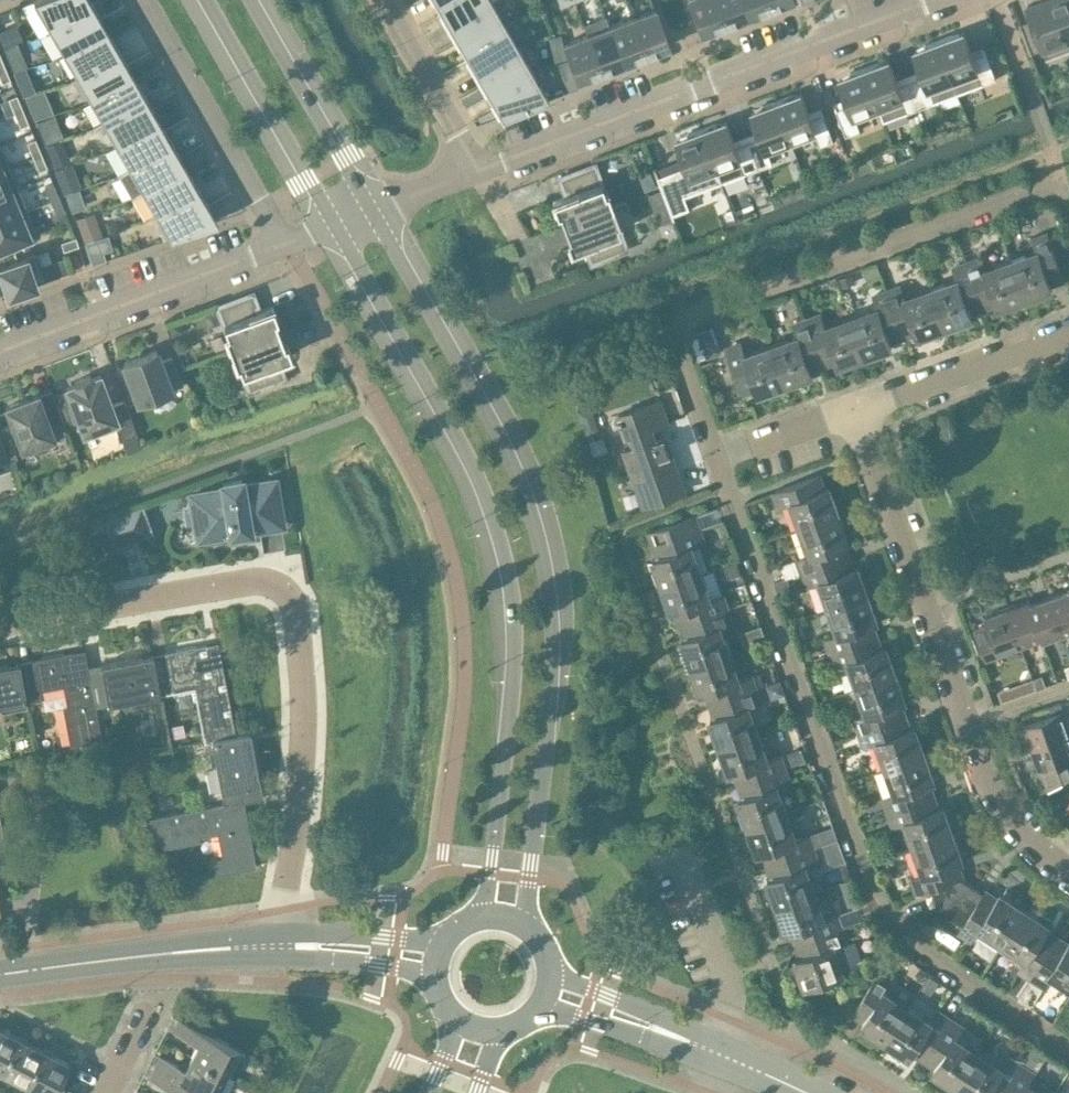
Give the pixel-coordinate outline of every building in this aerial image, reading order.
[(93,4),(91,0),(34,0),(50,29),(93,4)] [(449,25),(492,1),(492,0),(440,0),(436,3),(449,25)] [(725,24),(716,0),(689,0),(702,32),(725,24)] [(725,24),(747,15),(741,0),(716,0),(725,24)] [(747,15),(769,7),(767,0),(741,0),(747,15)] [(1068,49),(1068,45),(1068,42),(1052,0),(1037,0),(1038,1),(1027,5),(1032,17),(1019,22),(1031,52),(1044,47),(1048,57),(1068,49)] [(1068,42),(1068,0),(1052,0),(1068,42)] [(492,1),(449,25),(462,48),(505,24),(492,1)] [(50,29),(64,52),(107,27),(93,4),(50,29)] [(655,8),(632,17),(645,53),(669,45),(655,8)] [(606,15),(583,24),(587,34),(601,70),(623,62),(609,25),(606,15)] [(632,17),(609,25),(623,62),(645,53),(632,17)] [(462,48),(475,71),(518,47),(505,24),(462,48)] [(0,33),(0,36),(4,44),(22,37),(17,26),(0,33)] [(64,52),(77,75),(120,50),(107,27),(64,52)] [(939,39),(959,92),(997,78),(984,45),(983,45),(985,52),(974,57),(964,32),(954,35),(953,33),(939,39)] [(560,34),(549,37),(552,48),(563,45),(560,34)] [(601,70),(587,34),(564,42),(578,79),(601,70)] [(921,106),(959,92),(939,39),(924,44),(925,46),(915,50),(924,75),(912,80),(921,106)] [(17,42),(5,47),(8,56),(21,51),(17,42)] [(518,47),(475,71),(489,94),(532,69),(518,47)] [(77,75),(90,98),(133,73),(120,50),(77,75)] [(568,59),(558,63),(563,76),(574,72),(568,59)] [(921,106),(912,80),(899,85),(890,60),(879,64),(878,61),(864,67),(880,111),(884,120),(921,106)] [(4,64),(0,66),(0,78),(2,82),(10,79),(4,64)] [(25,67),(14,72),(18,81),(29,77),(25,67)] [(840,78),(847,97),(834,101),(846,134),(861,129),(857,120),(880,111),(864,67),(849,72),(850,75),(840,78)] [(532,69),(489,94),(501,116),(548,98),(532,69)] [(90,98),(103,121),(146,96),(133,73),(90,98)] [(791,94),(776,100),(793,144),(816,135),(820,144),(834,139),(821,106),(809,111),(802,93),(792,96),(791,94)] [(14,112),(23,108),(17,94),(8,98),(14,112)] [(103,121),(116,144),(159,119),(146,96),(103,121)] [(762,136),(749,141),(759,167),(773,162),(769,153),(793,144),(776,100),(762,105),(763,107),(752,111),(762,136)] [(49,102),(30,108),(34,119),(54,112),(49,102)] [(29,123),(23,108),(14,112),(20,126),(29,123)] [(54,113),(35,121),(40,133),(40,134),(60,126),(54,113)] [(116,144),(129,166),(130,167),(173,142),(159,119),(116,144)] [(716,122),(701,128),(718,172),(721,181),(759,167),(749,141),(737,146),(727,121),(717,125),(716,122)] [(718,172),(701,128),(687,133),(688,136),(678,139),(687,164),(659,175),(657,168),(655,168),(674,218),(675,218),(674,213),(690,207),(685,195),(721,181),(718,172)] [(32,156),(41,152),(35,138),(26,141),(32,156)] [(61,139),(46,145),(54,165),(69,158),(61,139)] [(132,197),(143,191),(143,190),(186,165),(173,142),(130,167),(129,166),(118,173),(132,197)] [(0,169),(9,166),(0,145),(0,169)] [(47,167),(41,152),(32,156),(38,170),(47,167)] [(563,223),(612,205),(607,189),(604,190),(594,163),(559,176),(564,190),(566,189),(568,193),(552,199),(557,212),(559,211),(563,223)] [(143,191),(156,213),(199,188),(186,165),(143,190),(143,191)] [(0,169),(0,195),(18,188),(9,166),(0,169)] [(74,168),(57,175),(65,193),(77,188),(81,186),(74,168)] [(51,200),(59,196),(53,182),(45,186),(51,200)] [(0,195),(0,221),(19,213),(27,210),(18,188),(0,195)] [(79,188),(66,193),(72,210),(85,206),(79,188)] [(218,220),(209,205),(199,188),(156,213),(170,237),(214,222),(218,220)] [(59,196),(51,200),(57,214),(65,211),(59,196)] [(618,220),(612,205),(563,223),(568,235),(565,236),(570,249),(587,243),(588,247),(585,248),(591,261),(626,248),(616,221),(618,220)] [(19,213),(0,221),(0,248),(36,233),(27,210),(19,213)] [(99,225),(81,232),(82,234),(85,243),(99,237),(104,235),(99,225)] [(1010,258),(1024,298),(1053,288),(1051,283),(1064,278),(1047,230),(1032,236),(1036,248),(1010,258)] [(61,241),(64,250),(79,245),(76,236),(61,241)] [(99,237),(85,243),(92,263),(106,259),(103,252),(99,237)] [(9,292),(46,279),(37,253),(0,265),(0,266),(9,292)] [(966,260),(983,307),(996,302),(997,307),(1024,298),(1010,258),(986,266),(981,254),(966,260)] [(983,307),(966,260),(952,265),(956,277),(931,286),(945,326),(973,316),(971,311),(983,307)] [(852,272),(840,277),(843,285),(855,281),(852,272)] [(945,326),(931,286),(905,295),(901,283),(886,288),(903,335),(916,331),(918,336),(945,326)] [(903,335),(886,288),(873,293),(877,305),(851,314),(865,355),(893,345),(891,340),(903,335)] [(230,348),(279,330),(275,318),(277,317),(273,304),(256,310),(255,306),(257,305),(252,292),(217,305),(227,332),(224,333),(230,348)] [(865,355),(851,314),(826,323),(821,311),(806,316),(822,364),(836,359),(838,364),(865,355)] [(822,364),(806,316),(792,321),(797,334),(770,343),(784,383),(813,373),(811,368),(822,364)] [(284,342),(279,330),(230,348),(236,364),(239,363),(249,390),(284,377),(279,363),(276,364),(275,360),(291,354),(286,341),(284,342)] [(713,331),(701,335),(708,355),(720,350),(713,331)] [(726,345),(743,392),(756,388),(758,393),(784,383),(770,343),(746,352),(741,339),(726,345)] [(156,349),(124,361),(139,401),(183,384),(173,355),(160,360),(156,349)] [(124,399),(111,404),(99,374),(91,377),(90,374),(74,380),(75,383),(67,386),(74,405),(70,407),(75,419),(79,418),(86,437),(115,426),(120,440),(137,433),(124,399)] [(6,406),(12,421),(10,426),(11,430),(16,432),(22,447),(32,444),(33,448),(37,450),(42,449),(45,448),(49,445),(51,441),(49,437),(54,435),(52,432),(66,427),(53,392),(39,397),(38,394),(6,406)] [(660,399),(619,414),(626,436),(636,432),(641,445),(624,450),(644,504),(685,490),(666,435),(656,439),(654,440),(650,427),(668,421),(660,399)] [(581,411),(580,411),(582,416),(584,422),(584,423),(590,421),(594,415),(592,407),(581,411)] [(9,459),(0,436),(0,462),(9,459)] [(819,475),(772,492),(777,507),(790,502),(799,527),(839,513),(829,486),(824,488),(819,475)] [(283,523),(275,479),(243,484),(242,479),(222,482),(223,488),(191,493),(198,538),(223,534),(230,537),(235,538),(240,538),(245,537),(253,532),(257,529),(258,527),(283,523)] [(98,524),(106,545),(147,530),(139,509),(98,524)] [(698,513),(650,530),(659,556),(654,557),(664,585),(704,571),(695,546),(707,541),(702,527),(698,513)] [(800,572),(848,555),(844,543),(849,541),(839,513),(799,527),(808,553),(795,558),(800,572)] [(827,607),(867,593),(858,566),(852,567),(848,555),(800,572),(805,587),(818,582),(827,607)] [(737,559),(724,564),(729,578),(742,573),(737,559)] [(683,623),(731,606),(725,592),(713,596),(704,571),(664,585),(674,613),(679,611),(683,623)] [(786,577),(774,581),(777,589),(791,585),(788,576),(786,577)] [(1050,595),(1065,635),(1068,634),(1068,589),(1050,595)] [(867,593),(827,607),(836,633),(824,637),(829,652),(876,635),(872,623),(877,621),(867,593)] [(1065,635),(1050,595),(1031,602),(1030,599),(1029,600),(1030,603),(1029,604),(1042,640),(1043,643),(1065,635)] [(1030,603),(1029,600),(1008,607),(1022,647),(1042,640),(1029,604),(1030,603)] [(731,606),(683,623),(687,636),(683,637),(692,665),(732,651),(723,625),(736,621),(731,606)] [(1022,647),(1008,607),(985,615),(988,623),(976,627),(987,659),(1000,655),(1022,647)] [(766,638),(761,624),(747,629),(752,643),(766,638)] [(856,687),(896,673),(886,646),(881,648),(876,635),(829,652),(834,666),(847,662),(856,687)] [(218,642),(152,654),(159,692),(160,692),(160,693),(173,691),(173,692),(194,688),(196,697),(204,742),(212,740),(236,735),(236,734),(218,642)] [(71,749),(103,743),(96,706),(95,706),(88,667),(88,666),(85,649),(18,662),(26,701),(42,697),(40,689),(63,685),(67,704),(63,705),(71,749)] [(712,703),(760,687),(754,672),(742,676),(732,651),(692,665),(702,693),(707,691),(712,703)] [(88,666),(88,667),(95,706),(96,706),(108,703),(108,702),(159,692),(152,654),(88,666)] [(26,701),(18,662),(0,665),(0,706),(26,701)] [(858,732),(905,715),(901,703),(906,701),(896,673),(856,687),(865,713),(852,717),(858,732)] [(1033,678),(1037,688),(1046,685),(1043,674),(1033,678)] [(1033,678),(1013,685),(1017,695),(1037,688),(1033,678)] [(785,693),(780,680),(767,685),(771,694),(776,696),(785,693)] [(752,705),(765,701),(760,687),(712,703),(716,716),(711,717),(721,745),(761,731),(752,705)] [(1050,705),(1053,714),(1024,724),(1033,746),(1068,733),(1068,721),(1065,709),(1064,709),(1061,701),(1050,705)] [(884,767),(924,753),(915,726),(909,727),(905,715),(858,732),(863,747),(875,742),(884,767)] [(236,735),(212,740),(224,803),(224,805),(244,801),(263,798),(250,731),(236,734),(236,735)] [(740,783),(788,766),(782,752),(770,756),(761,731),(721,745),(731,773),(736,771),(740,783)] [(1068,774),(1068,733),(1033,746),(1040,769),(1042,768),(1049,790),(1068,774)] [(805,759),(801,748),(788,752),(792,764),(805,759)] [(886,812),(934,795),(929,783),(934,781),(924,753),(884,767),(893,793),(881,797),(886,812)] [(749,825),(789,810),(780,785),(793,781),(788,766),(740,783),(744,796),(740,797),(749,825)] [(913,847),(953,833),(943,805),(938,807),(934,795),(886,812),(891,826),(904,822),(913,847)] [(256,864),(244,801),(224,805),(224,803),(149,817),(155,849),(200,840),(199,836),(217,832),(222,856),(213,857),(216,873),(256,866),(256,864)] [(768,863),(816,846),(811,831),(799,836),(789,810),(749,825),(759,852),(764,851),(768,863)] [(940,910),(972,884),(960,876),(962,876),(958,863),(963,861),(953,833),(913,847),(922,873),(909,877),(915,893),(932,887),(940,910)] [(838,838),(823,843),(826,852),(841,847),(838,838)] [(778,905),(818,890),(809,865),(821,861),(816,846),(768,863),(773,876),(768,877),(778,905)] [(854,877),(841,881),(844,889),(857,885),(854,877)] [(972,884),(940,910),(962,924),(957,932),(972,941),(979,930),(1002,945),(1025,909),(1000,893),(997,898),(985,890),(984,892),(972,884)] [(795,944),(845,926),(840,911),(827,916),(818,890),(778,905),(788,932),(791,931),(795,944)] [(1031,979),(1058,937),(1046,929),(1049,925),(1025,909),(1002,945),(1024,959),(1017,970),(1030,979),(1031,979)] [(845,926),(795,944),(799,956),(797,957),(807,986),(859,967),(845,926)] [(1068,943),(1058,937),(1031,979),(1042,987),(1043,987),(1050,976),(1068,988),(1068,942),(1068,943)] [(899,954),(893,949),(880,966),(886,971),(899,954)] [(887,1040),(910,1004),(887,990),(895,979),(881,970),(853,1012),(865,1020),(862,1024),(887,1040)] [(939,980),(930,975),(922,987),(931,993),(939,980)] [(1030,979),(1022,990),(1034,998),(1042,987),(1031,979),(1030,979)] [(925,1059),(953,1017),(940,1008),(932,1019),(910,1004),(887,1040),(911,1056),(914,1052),(925,1059)] [(227,1073),(240,1048),(172,1015),(166,1026),(196,1042),(190,1054),(227,1073)] [(953,1017),(925,1059),(936,1066),(933,1070),(958,1086),(981,1051),(959,1036),(966,1025),(953,1017)] [(0,1072),(18,1037),(0,1028),(0,1072)] [(26,1085),(43,1050),(18,1037),(0,1072),(26,1085)] [(26,1085),(42,1092),(54,1092),(69,1063),(43,1050),(26,1085)] [(190,1054),(184,1067),(153,1051),(148,1063),(207,1092),(217,1092),(227,1073),(190,1054)] [(1024,1062),(1011,1054),(1004,1065),(981,1051),(958,1086),(969,1092),(1004,1092),(1024,1062)] [(1029,1082),(1037,1071),(1024,1062),(1004,1092),(1047,1092),(1029,1082)] [(148,1063),(142,1074),(173,1089),(171,1092),(207,1092),(148,1063)]
